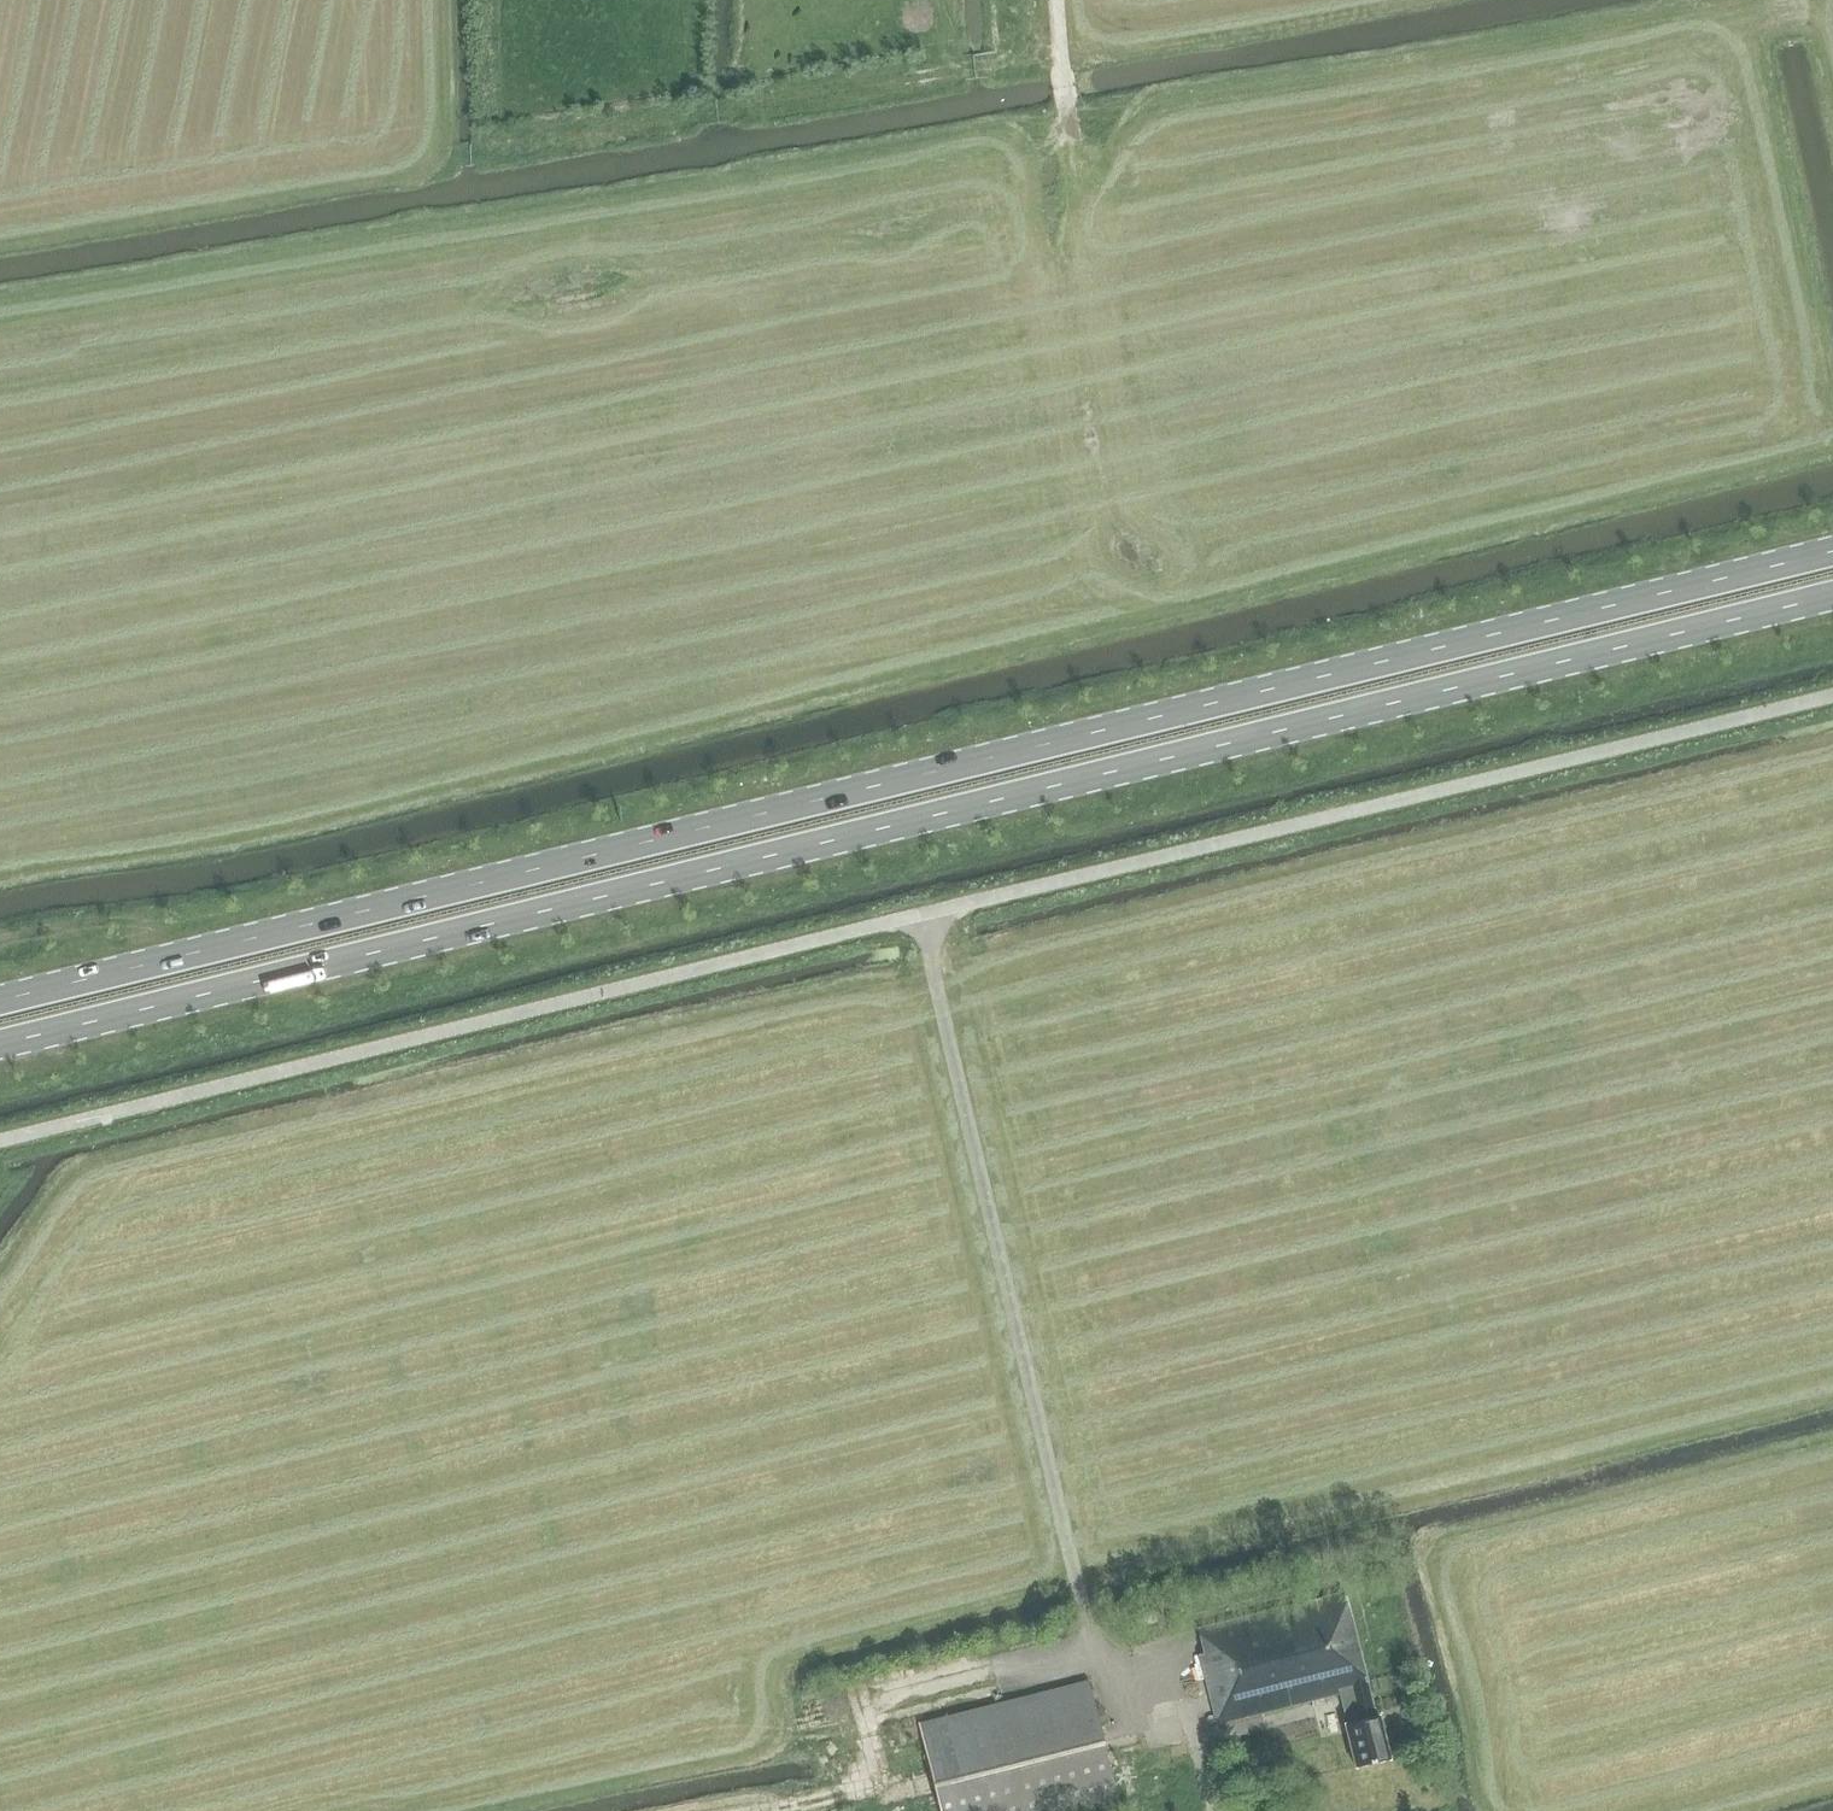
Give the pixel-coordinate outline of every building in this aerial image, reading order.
[(1374,1718),(1374,1716),(1366,1684),(1366,1683),(1346,1599),(1344,1600),(1343,1594),(1198,1630),(1204,1655),(1199,1656),(1216,1724),(1340,1694),(1348,1725),(1345,1725),(1355,1769),(1389,1761),(1378,1717),(1374,1718)] [(919,1725),(941,1810),(1084,1810),(1119,1802),(1089,1682),(919,1725)]
